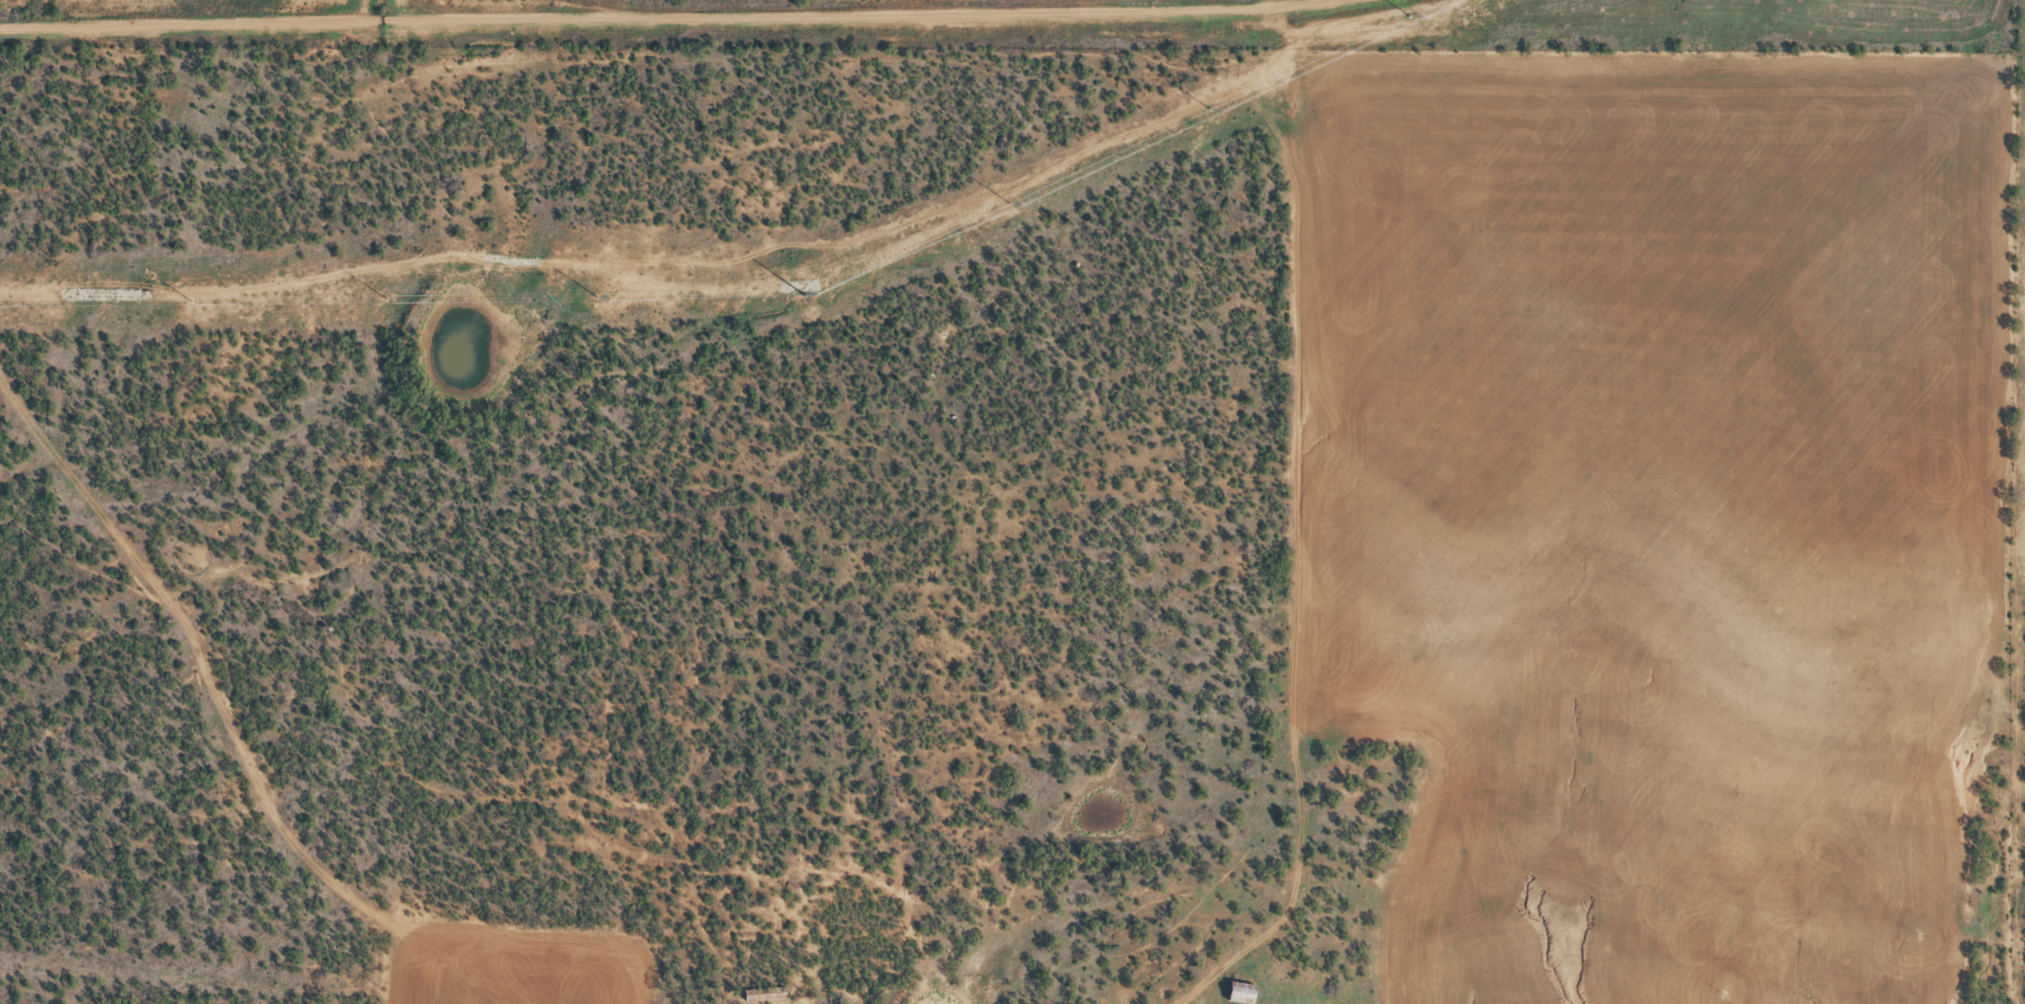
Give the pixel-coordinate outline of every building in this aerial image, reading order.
[(1253,982),(1228,982),(1228,1001),(1253,1002),(1253,982)]
